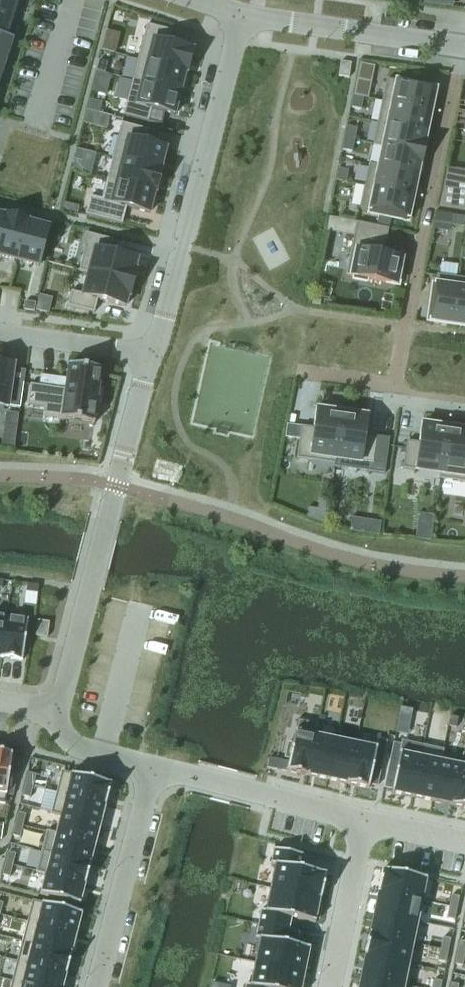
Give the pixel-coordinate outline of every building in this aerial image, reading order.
[(17,21),(23,1),(19,0),(0,0),(0,15),(17,21)] [(13,41),(14,41),(11,40),(17,21),(0,15),(0,37),(13,41)] [(146,25),(137,60),(185,73),(185,74),(186,74),(192,51),(168,45),(172,32),(146,25)] [(7,61),(13,41),(0,37),(0,58),(7,61)] [(137,60),(132,81),(180,94),(185,74),(185,73),(137,60)] [(99,61),(96,72),(105,74),(107,63),(99,61)] [(340,62),(339,77),(349,78),(351,64),(340,62)] [(356,85),(354,97),(363,99),(368,99),(371,83),(357,80),(356,85)] [(387,80),(382,103),(431,113),(435,91),(387,80)] [(132,81),(123,116),(148,123),(151,110),(174,116),(180,94),(132,81)] [(361,111),(363,99),(354,97),(351,109),(361,111)] [(89,101),(87,111),(99,114),(102,104),(89,101)] [(382,103),(378,124),(426,134),(431,113),(382,103)] [(121,124),(112,159),(160,171),(161,171),(166,150),(143,144),(146,131),(121,124)] [(378,124),(373,146),(382,148),(383,147),(424,156),(427,144),(424,143),(426,134),(378,124)] [(345,139),(355,141),(357,129),(347,127),(345,139)] [(352,153),(355,141),(345,139),(343,151),(352,153)] [(378,167),(378,168),(417,176),(419,167),(422,168),(424,156),(383,147),(382,148),(378,167)] [(76,150),(73,160),(82,163),(85,152),(76,150)] [(112,159),(107,180),(155,192),(154,193),(156,194),(162,171),(161,171),(160,171),(112,159)] [(369,165),(364,187),(413,197),(417,176),(378,168),(378,167),(369,165)] [(339,170),(336,181),(346,183),(349,172),(339,170)] [(90,197),(85,216),(122,225),(126,208),(149,214),(154,193),(155,192),(107,180),(102,200),(90,197)] [(439,207),(464,211),(464,186),(444,183),(439,207)] [(364,187),(360,209),(380,214),(377,226),(389,229),(391,216),(408,220),(413,197),(364,187)] [(331,206),(329,216),(341,218),(343,208),(331,206)] [(0,240),(0,257),(17,261),(27,223),(28,222),(6,216),(0,240)] [(452,227),(464,228),(464,219),(464,218),(453,217),(452,227)] [(27,223),(17,261),(38,267),(48,228),(27,223)] [(356,224),(346,276),(353,278),(352,281),(367,283),(367,280),(399,287),(402,271),(400,270),(402,260),(383,256),(388,230),(356,224)] [(84,249),(79,272),(88,274),(88,273),(132,285),(136,271),(135,271),(137,261),(109,254),(113,241),(86,234),(82,249),(84,249)] [(71,292),(67,307),(94,314),(97,301),(125,308),(128,298),(129,298),(132,285),(88,273),(88,274),(82,295),(71,292)] [(430,322),(451,325),(458,279),(437,276),(430,322)] [(458,279),(451,325),(464,327),(464,280),(458,279)] [(24,302),(23,311),(34,312),(35,304),(24,302)] [(7,409),(7,407),(20,409),(23,384),(14,383),(11,379),(13,366),(0,364),(0,408),(7,409)] [(29,386),(26,406),(44,408),(43,419),(93,426),(96,407),(100,407),(103,389),(98,389),(100,371),(97,371),(97,368),(81,365),(81,369),(67,367),(64,391),(29,386)] [(335,460),(342,411),(328,409),(328,412),(317,410),(314,429),(301,428),(297,460),(336,465),(336,460),(335,460)] [(357,413),(342,411),(335,460),(336,460),(373,465),(377,438),(364,436),(367,417),(356,416),(357,413)] [(403,470),(440,475),(441,475),(448,426),(433,424),(433,427),(423,425),(420,444),(407,442),(403,470)] [(440,475),(439,480),(464,483),(464,431),(462,431),(462,428),(448,426),(441,475),(440,475)] [(432,531),(417,529),(415,539),(431,541),(432,531)] [(25,593),(37,594),(38,587),(27,585),(25,593)] [(7,617),(1,658),(21,661),(27,620),(7,617)] [(37,621),(35,637),(47,639),(49,623),(37,621)] [(450,718),(450,720),(449,727),(456,728),(457,721),(458,719),(450,718)] [(288,744),(285,759),(289,760),(286,773),(308,777),(316,736),(295,732),(292,745),(288,744)] [(316,736),(308,777),(327,781),(336,741),(316,736)] [(336,741),(327,781),(347,785),(356,745),(336,741)] [(377,749),(376,752),(384,754),(386,743),(378,741),(377,749)] [(392,790),(391,795),(412,799),(421,758),(423,746),(402,742),(402,746),(400,754),(399,757),(397,768),(394,779),(392,790)] [(393,744),(391,756),(399,757),(400,754),(402,746),(393,744)] [(356,745),(347,785),(368,790),(369,786),(372,775),(374,764),(376,752),(377,749),(356,745)] [(376,752),(374,764),(382,765),(384,754),(376,752)] [(3,805),(9,755),(0,754),(0,805),(3,805)] [(391,756),(389,767),(397,768),(399,757),(391,756)] [(421,758),(412,799),(432,803),(441,762),(421,758)] [(441,762),(432,803),(452,807),(461,766),(441,762)] [(374,764),(372,775),(379,776),(382,765),(374,764)] [(452,807),(464,810),(464,767),(461,766),(452,807)] [(389,767),(387,778),(394,779),(397,768),(389,767)] [(62,772),(56,794),(105,806),(111,785),(98,782),(99,778),(85,774),(84,778),(62,772)] [(28,774),(25,785),(33,787),(36,776),(28,774)] [(372,775),(369,786),(377,787),(379,776),(372,775)] [(387,778),(384,789),(392,790),(394,779),(387,778)] [(25,785),(22,797),(30,799),(33,787),(25,785)] [(56,794),(51,813),(100,826),(105,807),(105,806),(56,794)] [(18,813),(15,825),(23,827),(26,815),(18,813)] [(51,813),(51,814),(60,817),(55,835),(95,846),(100,826),(51,813)] [(15,825),(12,837),(20,839),(23,827),(15,825)] [(46,833),(41,853),(50,855),(90,865),(90,864),(95,846),(55,835),(46,833)] [(271,864),(270,866),(275,867),(271,889),(321,900),(326,875),(301,870),(304,858),(304,856),(273,850),(273,851),(274,851),(271,864)] [(8,853),(5,864),(13,866),(16,855),(8,853)] [(41,853),(36,873),(45,875),(85,885),(90,865),(50,855),(41,853)] [(5,864),(2,876),(10,878),(13,866),(5,864)] [(384,871),(379,893),(422,902),(426,880),(384,871)] [(40,894),(40,896),(80,906),(80,904),(84,886),(85,886),(85,885),(45,875),(40,894)] [(261,913),(258,925),(288,932),(291,919),(315,924),(316,922),(315,922),(316,919),(320,920),(323,904),(319,903),(320,901),(321,901),(321,900),(271,889),(266,912),(261,911),(260,913),(261,913)] [(379,893),(374,914),(417,923),(422,902),(379,893)] [(451,896),(449,908),(457,909),(459,898),(451,896)] [(33,902),(27,923),(76,935),(81,916),(82,915),(33,902)] [(449,908),(447,919),(454,921),(457,909),(449,908)] [(374,914),(370,935),(413,944),(417,923),(374,914)] [(27,923),(22,943),(71,955),(71,954),(76,935),(27,923)] [(255,938),(255,940),(260,941),(255,964),(304,974),(305,970),(309,971),(313,955),(308,954),(309,951),(310,949),(286,944),(288,932),(258,925),(256,938),(255,938)] [(370,935),(365,956),(409,965),(413,944),(370,935)] [(443,938),(440,950),(448,952),(451,940),(443,938)] [(457,954),(464,955),(464,943),(459,942),(457,954)] [(22,943),(17,962),(66,975),(71,955),(22,943)] [(440,950),(438,962),(446,963),(448,952),(440,950)] [(457,954),(455,965),(462,967),(464,955),(457,954)] [(365,956),(361,977),(404,986),(409,965),(365,956)] [(12,982),(31,986),(63,986),(65,976),(66,976),(66,975),(17,962),(12,982)] [(304,974),(255,964),(250,986),(245,986),(302,986),(304,974)] [(358,986),(404,986),(361,977),(358,986)]
